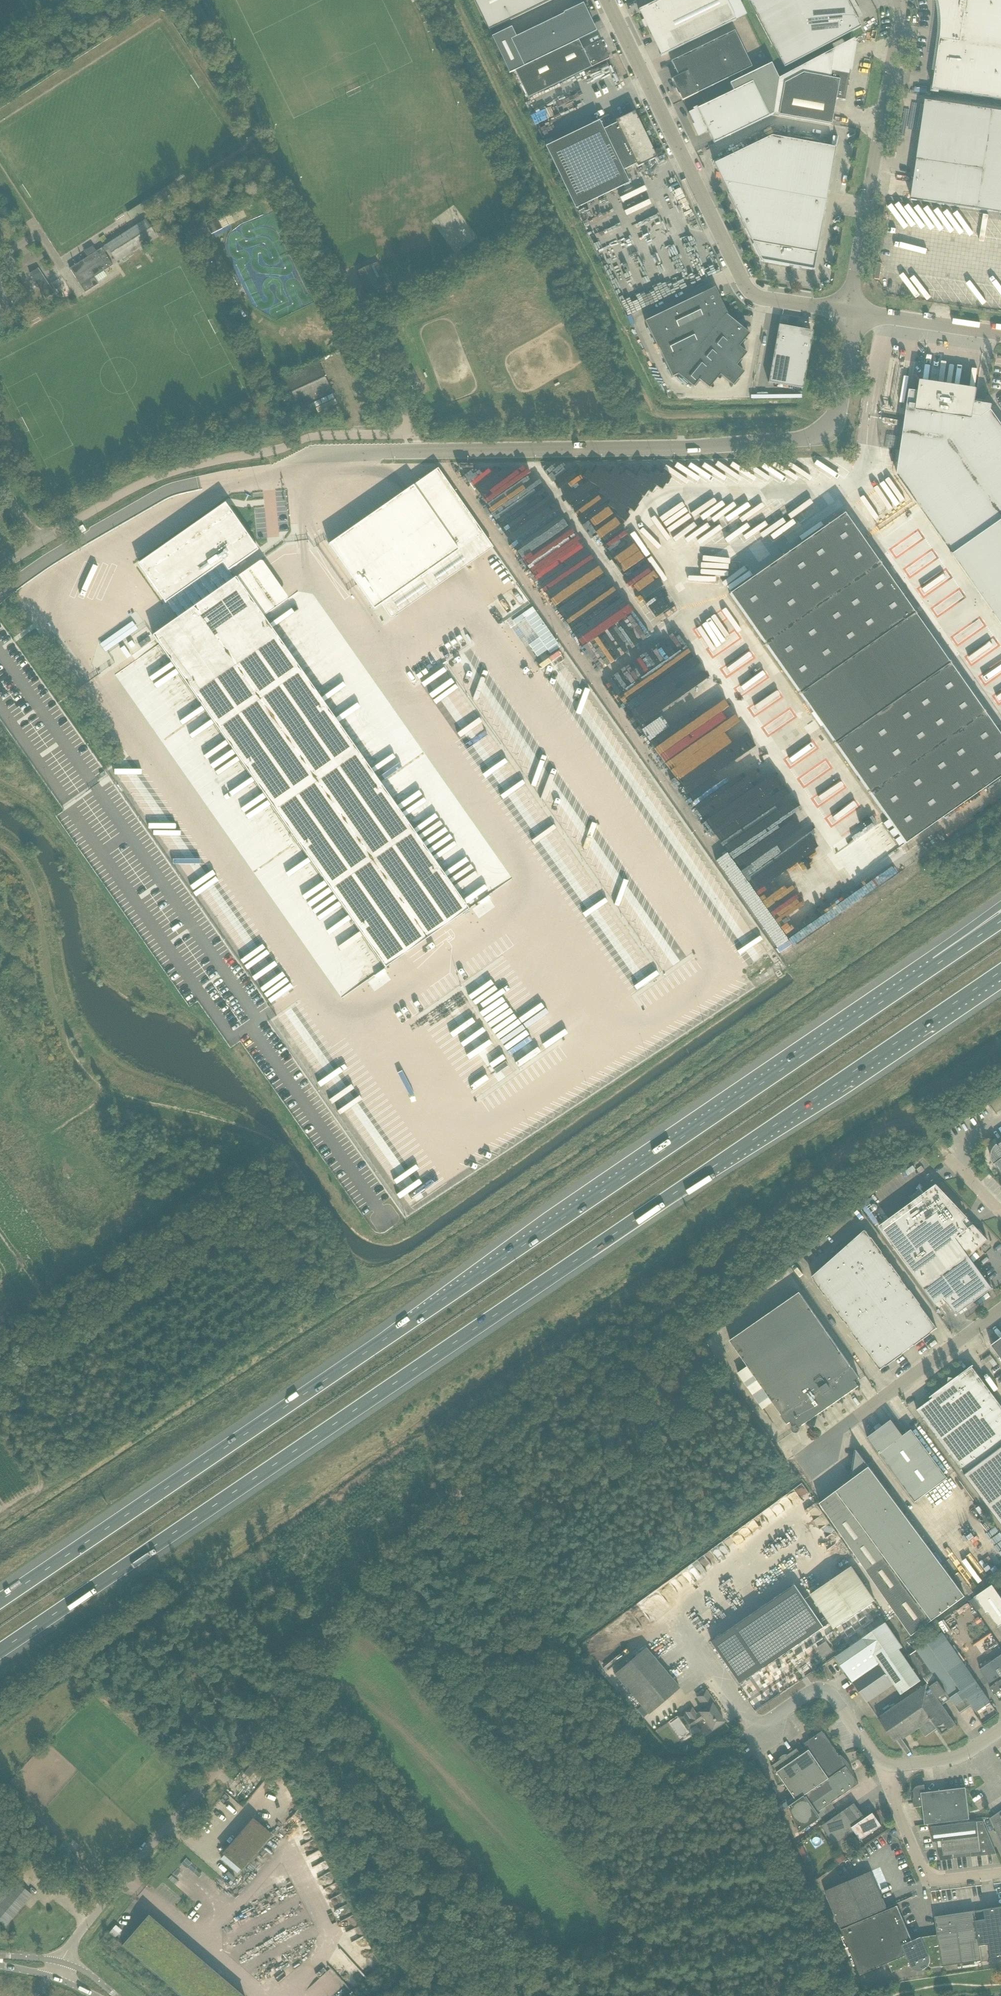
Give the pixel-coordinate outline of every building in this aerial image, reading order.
[(488,31),(552,0),(474,0),(488,31)] [(657,32),(668,53),(736,20),(726,0),(659,0),(638,10),(639,12),(641,11),(652,34),(657,32)] [(748,1),(784,68),(861,27),(846,0),(748,0),(748,1)] [(961,42),(941,39),(933,90),(1000,100),(1000,0),(944,0),(944,5),(944,13),(943,20),(942,31),(962,34),(961,42)] [(578,40),(596,31),(596,30),(595,30),(582,5),(565,13),(564,12),(563,13),(563,14),(516,37),(510,25),(490,35),(509,74),(514,71),(528,98),(564,81),(609,59),(605,52),(605,53),(603,50),(604,49),(600,41),(582,50),(578,40)] [(678,76),(672,79),(682,101),(752,67),(734,31),(671,62),(678,76)] [(689,113),(688,113),(697,132),(706,128),(714,143),(769,116),(773,114),(778,83),(779,78),(771,63),(730,84),(733,91),(689,113)] [(778,83),(773,114),(778,115),(831,125),(836,99),(844,101),(849,75),(848,75),(831,72),(830,78),(803,74),(784,84),(778,83)] [(911,199),(911,200),(1000,213),(1000,112),(926,101),(911,199)] [(616,123),(603,130),(599,121),(545,147),(575,209),(629,183),(623,171),(636,165),(637,167),(657,158),(634,112),(615,121),(616,123)] [(761,261),(814,271),(824,212),(824,211),(828,191),(836,148),(771,136),(714,164),(729,194),(728,194),(761,261)] [(222,229),(217,218),(206,223),(211,234),(222,229)] [(106,245),(117,262),(156,236),(146,220),(106,245)] [(94,277),(113,265),(102,248),(70,269),(77,280),(78,279),(81,285),(81,286),(85,293),(99,284),(94,277)] [(357,271),(368,294),(380,288),(380,287),(387,284),(377,262),(370,266),(370,265),(357,271)] [(30,274),(46,298),(54,293),(38,269),(30,274)] [(672,376),(671,377),(672,377),(677,374),(693,387),(699,380),(709,388),(719,375),(733,386),(744,372),(736,366),(747,353),(739,347),(749,334),(726,315),(727,314),(720,299),(715,288),(646,321),(645,321),(672,376)] [(768,382),(803,388),(812,338),(777,332),(768,382)] [(281,378),(296,410),(333,392),(318,361),(281,378)] [(961,373),(956,373),(956,386),(974,387),(975,365),(962,364),(961,373)] [(404,373),(412,388),(420,384),(413,369),(404,373)] [(660,391),(659,391),(663,400),(664,400),(673,400),(673,394),(669,394),(666,388),(660,391)] [(993,405),(988,404),(986,401),(910,390),(898,476),(1000,623),(1000,423),(992,410),(993,405)] [(413,398),(417,407),(423,404),(418,395),(413,398)] [(438,468),(329,545),(374,609),(483,533),(438,468)] [(469,486),(489,518),(500,510),(504,515),(536,494),(523,474),(516,478),(510,469),(494,480),(489,473),(481,478),(478,474),(470,479),(472,483),(469,486)] [(225,506),(141,565),(148,575),(147,576),(158,592),(160,591),(167,602),(174,597),(186,613),(153,636),(385,968),(468,910),(236,578),(234,579),(229,571),(237,565),(236,564),(255,550),(225,506)] [(735,602),(905,844),(1000,776),(1000,737),(961,680),(844,514),(730,594),(735,602)] [(571,635),(580,648),(607,630),(608,630),(608,625),(621,617),(620,607),(620,606),(617,607),(593,622),(589,617),(578,618),(577,613),(600,598),(600,590),(611,583),(597,561),(597,564),(586,546),(570,556),(567,551),(561,552),(530,571),(531,576),(572,640),(571,635)] [(587,654),(594,662),(601,657),(594,648),(587,654)] [(1000,1106),(1000,1095),(990,1100),(994,1109),(1000,1106)] [(978,1249),(988,1240),(982,1234),(981,1234),(978,1232),(979,1231),(973,1225),(968,1229),(962,1221),(966,1218),(936,1187),(880,1228),(935,1303),(935,1302),(943,1296),(956,1314),(992,1288),(970,1257),(975,1252),(974,1250),(977,1247),(978,1249)] [(812,1277),(880,1370),(937,1328),(865,1230),(812,1277)] [(800,1293),(767,1315),(830,1406),(859,1386),(855,1381),(859,1378),(852,1367),(800,1293)] [(830,1406),(767,1315),(730,1341),(782,1416),(788,1424),(791,1422),(793,1426),(792,1427),(792,1428),(793,1430),(794,1431),(795,1433),(797,1433),(798,1432),(799,1431),(800,1429),(799,1428),(798,1426),(801,1424),(802,1426),(830,1406)] [(995,1346),(991,1345),(1000,1359),(1000,1341),(995,1346)] [(917,1410),(1000,1524),(1000,1405),(972,1366),(931,1396),(933,1398),(917,1410)] [(867,1438),(873,1446),(915,1502),(948,1478),(911,1430),(903,1436),(891,1420),(867,1438)] [(849,1508),(833,1520),(832,1520),(866,1570),(912,1636),(965,1596),(857,1450),(856,1451),(852,1479),(836,1491),(849,1508)] [(992,1585),(974,1598),(986,1614),(988,1613),(998,1627),(997,1628),(1000,1634),(1000,1598),(992,1585)] [(863,1638),(836,1657),(867,1702),(894,1683),(901,1694),(921,1680),(899,1649),(903,1647),(886,1622),(863,1638)] [(764,1667),(736,1626),(712,1642),(740,1684),(764,1667)] [(908,1655),(927,1683),(942,1703),(950,1698),(959,1711),(967,1705),(965,1702),(968,1700),(976,1712),(991,1702),(942,1632),(908,1655)] [(995,1695),(1000,1691),(999,1689),(1000,1688),(1000,1689),(1000,1655),(980,1669),(992,1686),(990,1688),(995,1695)] [(635,1699),(649,1714),(680,1688),(667,1672),(635,1699)] [(942,1703),(927,1683),(878,1718),(894,1741),(902,1736),(904,1739),(919,1728),(925,1736),(937,1728),(942,1735),(956,1725),(942,1704),(942,1703)] [(724,1721),(712,1704),(714,1702),(706,1690),(697,1696),(705,1708),(700,1712),(696,1714),(692,1708),(678,1717),(688,1730),(704,1719),(712,1730),(724,1721)] [(805,1743),(809,1750),(828,1779),(849,1764),(848,1762),(846,1760),(845,1759),(843,1757),(842,1759),(822,1731),(805,1743)] [(783,1781),(797,1801),(828,1779),(809,1750),(802,1755),(797,1748),(771,1766),(779,1783),(783,1781)] [(244,1773),(249,1777),(256,1769),(265,1776),(269,1771),(255,1760),(244,1773)] [(828,1779),(797,1801),(789,1806),(800,1833),(826,1814),(822,1809),(859,1784),(851,1773),(853,1772),(852,1769),(851,1766),(849,1764),(828,1779)] [(913,1802),(914,1807),(923,1806),(925,1825),(970,1819),(966,1787),(926,1792),(925,1785),(919,1785),(915,1788),(913,1792),(915,1802),(913,1802)] [(822,1826),(835,1845),(855,1831),(861,1840),(882,1826),(873,1813),(865,1818),(855,1803),(822,1826)] [(1000,1843),(1000,1811),(991,1818),(1000,1843)] [(242,1869),(271,1835),(253,1819),(224,1853),(242,1869)] [(939,1849),(940,1860),(954,1859),(953,1854),(971,1852),(971,1857),(997,1854),(993,1845),(983,1821),(941,1826),(931,1827),(933,1842),(942,1841),(943,1848),(939,1849)] [(65,1848),(60,1852),(70,1862),(75,1858),(76,1857),(66,1846),(65,1848)] [(825,1891),(840,1928),(887,1908),(871,1871),(825,1891)] [(4,1926),(32,1895),(18,1883),(13,1889),(3,1880),(0,1884),(0,1922),(4,1926)] [(897,1906),(841,1930),(860,1975),(888,1963),(892,1972),(910,1964),(911,1965),(911,1966),(912,1966),(912,1967),(913,1968),(914,1968),(915,1969),(916,1970),(917,1970),(918,1970),(919,1970),(920,1970),(921,1970),(922,1970),(923,1970),(924,1969),(925,1969),(926,1968),(927,1967),(928,1966),(929,1965),(932,1967),(942,1966),(941,1961),(941,1960),(941,1959),(942,1958),(942,1957),(942,1956),(942,1955),(941,1955),(941,1954),(941,1953),(941,1952),(941,1951),(941,1950),(940,1950),(940,1949),(940,1948),(939,1947),(938,1941),(932,1942),(932,1938),(926,1939),(926,1943),(924,1943),(921,1937),(912,1941),(897,1906)] [(974,1911),(981,1960),(1000,1957),(1000,1907),(974,1911)] [(981,1960),(974,1911),(935,1916),(938,1941),(939,1947),(940,1948),(940,1949),(940,1950),(941,1950),(941,1951),(941,1952),(941,1953),(941,1954),(941,1955),(942,1955),(942,1956),(942,1957),(942,1958),(941,1959),(941,1960),(941,1961),(942,1966),(962,1963),(981,1960)] [(151,1918),(148,1915),(122,1946),(181,1995),(243,1995),(151,1918)]
